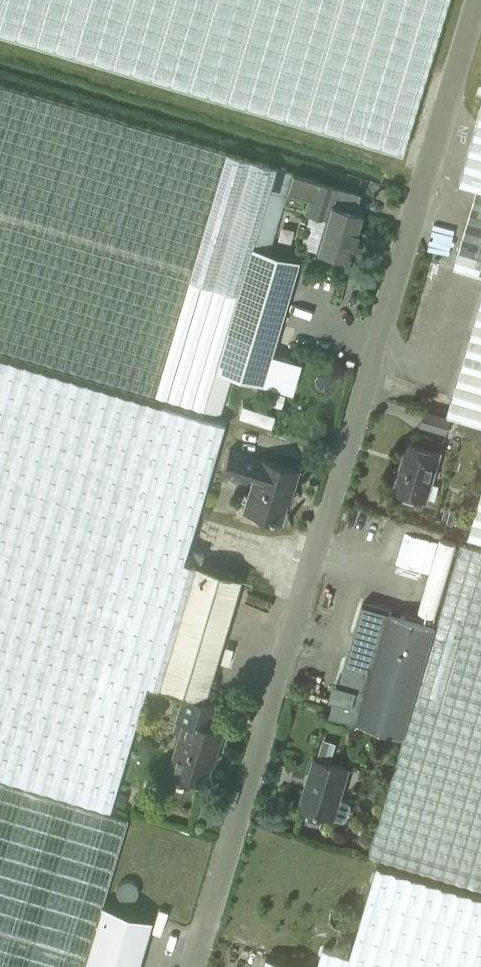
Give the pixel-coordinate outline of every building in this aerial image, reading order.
[(399,149),(422,71),(443,0),(0,0),(0,31),(399,149)] [(268,250),(291,171),(275,167),(0,85),(0,348),(203,408),(219,413),(229,380),(244,384),(247,373),(269,380),(277,353),(270,351),(224,338),(251,245),(268,250)] [(461,180),(478,185),(480,186),(480,112),(461,180)] [(360,209),(353,207),(357,194),(319,182),(314,199),(322,202),(319,214),(326,216),(317,248),(347,256),(360,209)] [(478,185),(455,262),(480,270),(480,186),(478,185)] [(297,258),(268,250),(251,245),(224,338),(270,351),(297,258)] [(451,411),(480,420),(480,302),(453,395),(456,396),(455,397),(451,411)] [(181,559),(221,422),(0,356),(0,773),(108,805),(145,681),(181,559)] [(426,409),(421,425),(445,432),(450,416),(426,409)] [(426,498),(440,450),(408,440),(407,441),(409,442),(395,489),(426,498)] [(285,500),(295,467),(259,456),(258,457),(227,448),(221,470),(245,477),(247,471),(253,473),(243,507),(281,518),(286,500),(285,500)] [(468,533),(480,537),(480,488),(468,533)] [(437,624),(404,736),(370,854),(480,887),(480,548),(461,542),(437,624)] [(239,576),(181,559),(145,681),(203,698),(239,576)] [(404,736),(437,624),(392,611),(392,610),(363,601),(329,715),(357,723),(358,722),(404,736)] [(204,779),(219,728),(211,726),(217,705),(181,694),(171,729),(178,731),(167,768),(204,779)] [(306,807),(336,815),(345,818),(347,817),(350,805),(349,801),(341,798),(350,767),(315,757),(310,774),(315,775),(306,807)] [(104,903),(129,819),(0,780),(0,966),(85,966),(104,903)] [(377,864),(350,953),(323,945),(317,966),(480,966),(480,895),(377,864)] [(104,903),(85,966),(139,966),(154,918),(104,903)] [(267,954),(263,966),(311,966),(267,954)]
